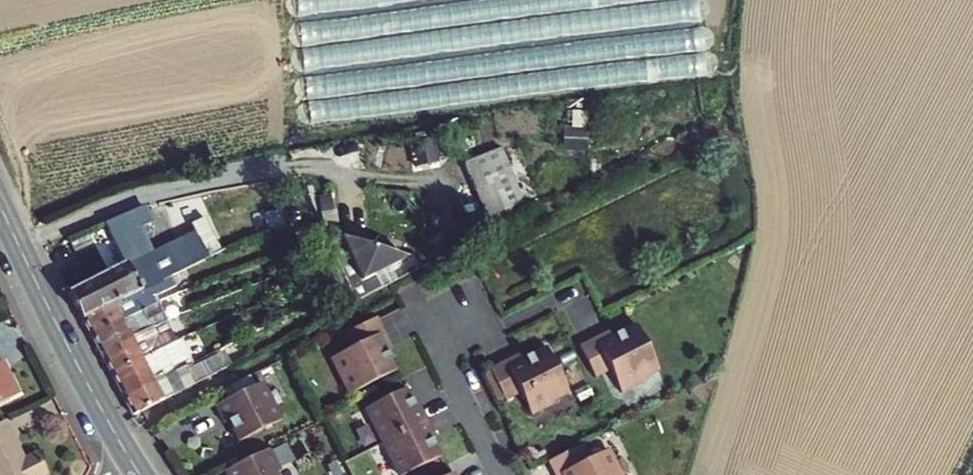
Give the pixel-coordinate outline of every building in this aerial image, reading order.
[(501,210),(523,201),(501,148),(464,163),(488,219),(503,212),(501,210)] [(444,256),(426,217),(346,254),(364,293),(444,256)] [(69,293),(82,319),(169,277),(209,257),(197,234),(128,266),(127,264),(69,293)] [(82,319),(91,335),(152,304),(150,298),(173,286),(169,277),(82,319)] [(168,319),(194,308),(188,297),(164,308),(168,319)] [(100,353),(141,333),(162,322),(152,304),(91,335),(100,353)] [(351,391),(398,367),(372,317),(346,330),(353,345),(333,355),(351,391)] [(638,320),(584,347),(597,374),(612,366),(624,389),(647,377),(645,372),(661,364),(638,320)] [(100,353),(111,373),(174,342),(171,337),(149,348),(141,333),(100,353)] [(124,399),(187,367),(182,356),(168,363),(165,358),(157,362),(154,357),(176,346),(174,342),(111,373),(124,399)] [(548,343),(494,370),(507,397),(522,389),(533,412),(557,400),(554,395),(570,387),(548,343)] [(124,399),(133,415),(222,369),(215,356),(189,370),(187,367),(124,399)] [(15,401),(22,398),(6,367),(0,369),(0,371),(15,401)] [(15,401),(0,371),(0,409),(15,401)] [(229,398),(233,396),(255,384),(250,374),(224,388),(229,398)] [(239,440),(281,419),(262,381),(255,384),(233,396),(229,398),(215,404),(224,422),(228,420),(239,440)] [(367,406),(385,440),(429,417),(420,401),(416,403),(407,385),(367,406)] [(429,417),(385,440),(402,474),(442,454),(433,436),(437,434),(429,417)] [(0,425),(0,474),(45,474),(35,454),(21,461),(2,423),(0,425)] [(555,455),(565,474),(624,474),(610,447),(590,457),(582,442),(555,455)] [(224,470),(227,474),(279,474),(277,471),(281,469),(270,447),(224,470)]
